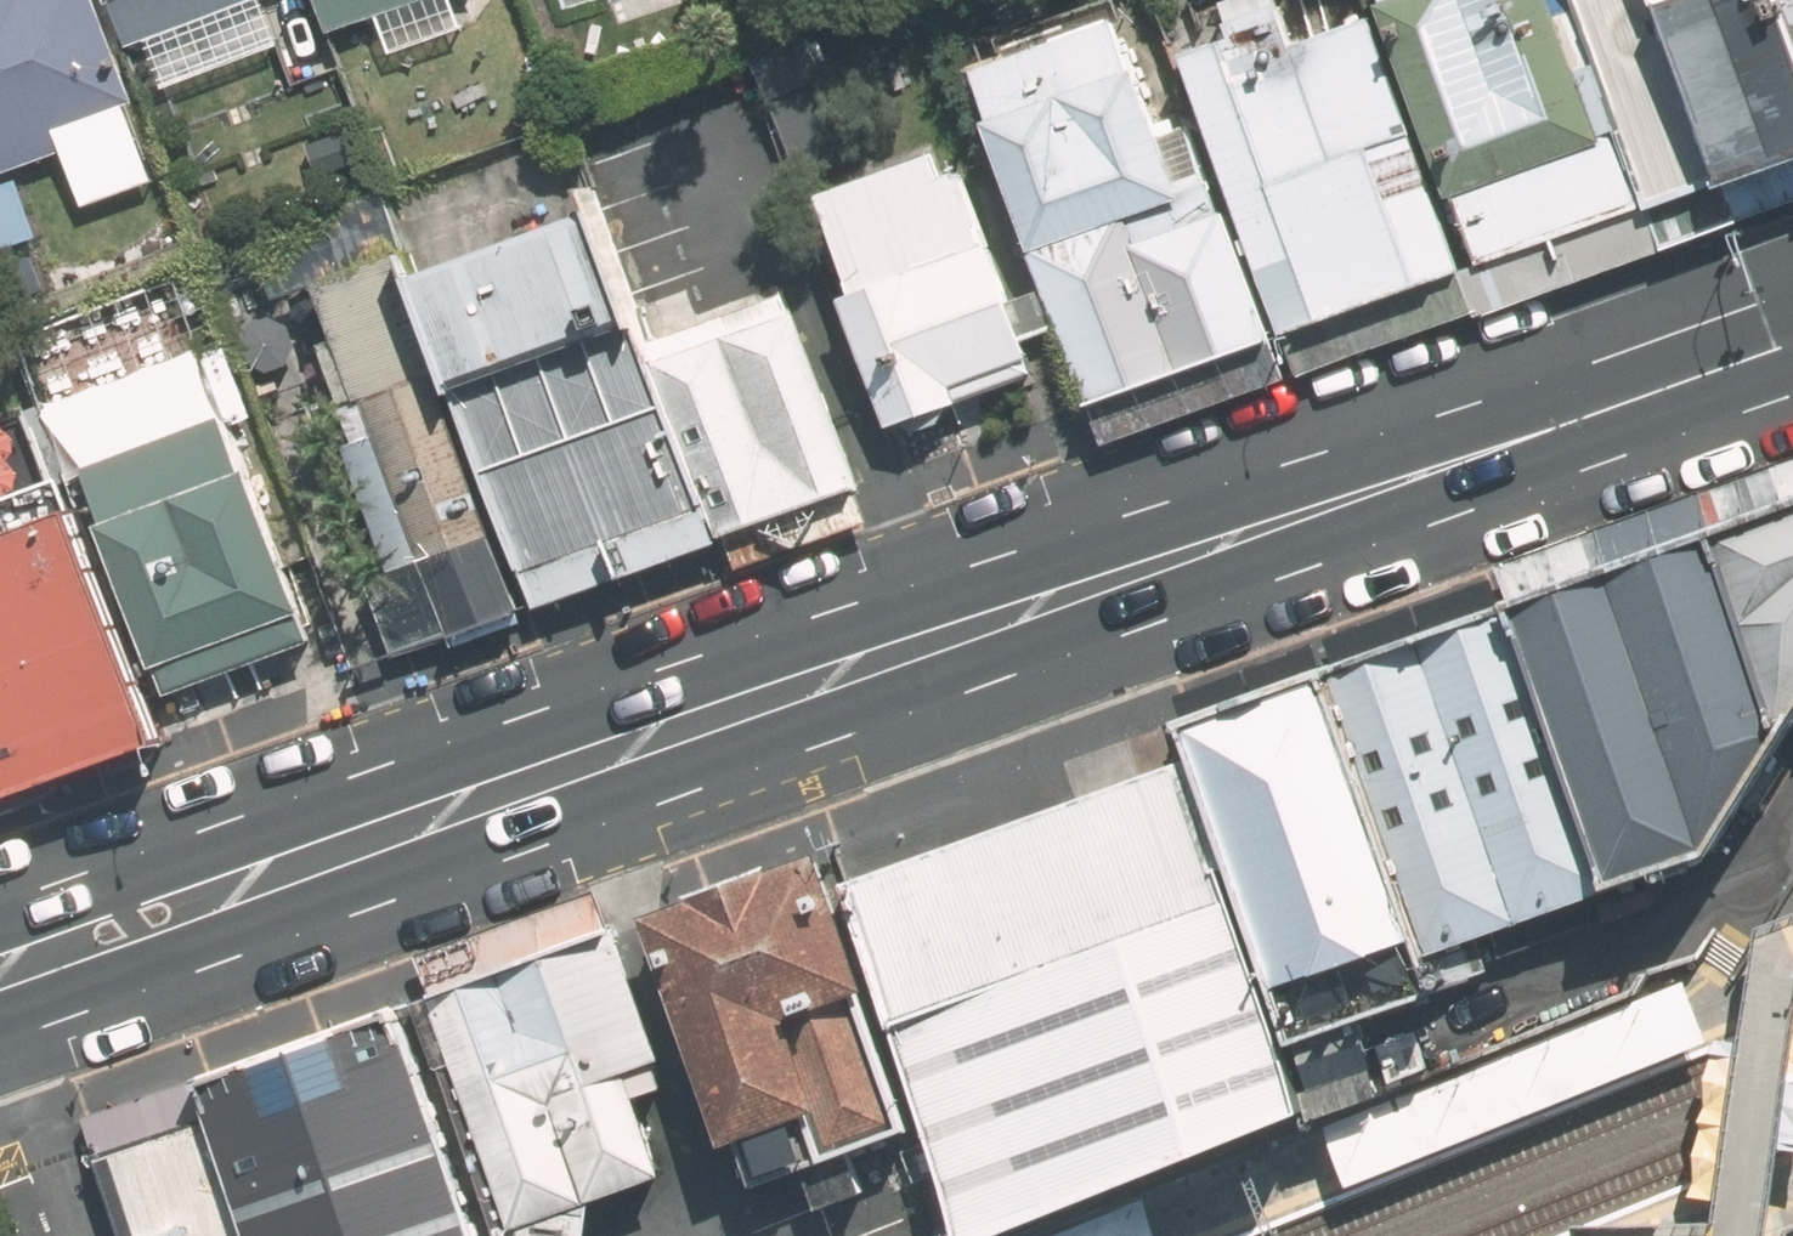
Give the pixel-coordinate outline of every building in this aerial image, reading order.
[(71,154),(65,136),(142,108),(102,0),(0,0),(0,180),(71,154)] [(134,54),(272,5),(270,0),(115,0),(134,54)] [(338,38),(442,0),(324,0),(338,38)] [(1374,14),(1303,39),(1288,0),(1273,0),(1236,13),(1244,36),(1188,56),(1288,328),(1465,264),(1374,14)] [(1403,13),(1400,15),(1488,255),(1648,197),(1586,22),(1574,25),(1566,0),(1399,0),(1403,13)] [(1666,0),(1578,0),(1586,22),(1648,197),(1726,168),(1666,0)] [(1778,0),(1666,0),(1726,168),(1792,147),(1792,46),(1778,0)] [(1792,46),(1792,0),(1778,0),(1792,46)] [(1276,334),(1204,133),(1181,142),(1159,82),(1150,85),(1131,33),(991,84),(1010,139),(1005,140),(1049,261),(1041,263),(1091,401),(1276,334)] [(820,40),(764,60),(803,171),(859,152),(820,40)] [(952,190),(943,170),(830,209),(866,312),(857,315),(900,438),(1048,387),(1033,344),(1055,335),(1044,303),(1020,311),(1004,262),(997,266),(968,184),(952,190)] [(0,192),(0,233),(20,226),(6,190),(0,192)] [(720,536),(664,375),(606,216),(423,282),(538,602),(720,536)] [(538,602),(423,282),(415,261),(335,290),(388,443),(353,455),(399,582),(432,568),(456,631),(538,602)] [(805,325),(664,375),(720,536),(863,483),(805,325)] [(319,651),(237,424),(97,474),(180,702),(319,651)] [(1704,854),(1782,732),(1792,715),(1792,502),(1713,534),(1515,601),(1616,884),(1704,854)] [(162,739),(85,526),(0,558),(0,592),(25,660),(0,668),(0,798),(162,739)] [(1515,601),(1327,669),(1427,954),(1616,886),(1616,884),(1515,601)] [(1440,992),(1427,954),(1327,669),(1185,720),(1197,755),(1297,1041),(1440,992)] [(1319,1104),(1297,1041),(1197,755),(845,882),(967,1235),(991,1235),(1319,1104)] [(876,1183),(861,1142),(911,1124),(863,989),(871,986),(824,856),(647,918),(727,1143),(742,1138),(757,1180),(802,1164),(816,1204),(876,1183)] [(639,1093),(672,1082),(621,928),(612,931),(435,995),(417,1001),(496,1235),(600,1235),(604,1193),(667,1171),(639,1093)] [(1683,979),(1326,1121),(1352,1185),(1709,1044),(1683,979)] [(400,1009),(207,1077),(220,1114),(209,1118),(250,1235),(480,1235),(400,1009)] [(209,1118),(97,1157),(125,1235),(250,1235),(209,1118)] [(1052,1235),(1158,1235),(1143,1200),(1052,1235)]
